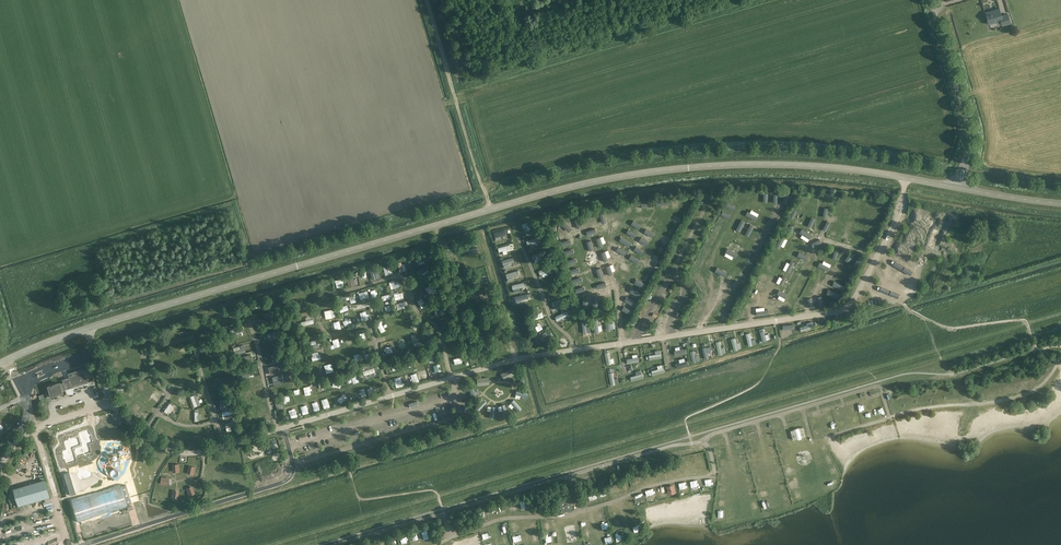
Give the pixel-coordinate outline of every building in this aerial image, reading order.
[(996,20),(997,23),(1001,22),(1002,25),(1011,23),(1008,14),(1002,16),(1000,9),(994,10),(994,12),(992,12),(991,11),(986,13),(989,23),(996,20)] [(644,229),(649,226),(646,220),(640,224),(644,229)] [(648,236),(652,233),(648,227),(643,231),(648,236)] [(496,237),(498,244),(504,243),(503,235),(496,237)] [(512,243),(514,249),(521,247),(519,241),(512,243)] [(626,246),(631,252),(635,249),(630,243),(626,246)] [(978,263),(973,273),(978,275),(982,265),(978,263)] [(378,275),(376,268),(370,270),(371,276),(378,275)] [(420,275),(423,279),(428,276),(425,271),(420,275)] [(413,279),(418,285),(423,281),(418,275),(413,279)] [(639,280),(646,285),(649,281),(642,276),(639,280)] [(308,287),(310,297),(318,294),(315,285),(308,287)] [(638,302),(641,296),(635,294),(633,300),(638,302)] [(325,307),(331,306),(330,299),(323,300),(325,307)] [(344,302),(335,304),(336,310),(346,309),(344,302)] [(383,306),(376,309),(378,315),(385,313),(383,306)] [(536,319),(544,317),(543,311),(534,314),(536,319)] [(413,320),(416,316),(411,312),(407,317),(413,320)] [(265,313),(255,315),(256,318),(253,318),(254,321),(259,320),(258,317),(266,316),(265,313)] [(565,314),(562,319),(568,322),(571,317),(565,314)] [(445,326),(451,324),(448,317),(442,319),(445,326)] [(196,319),(196,323),(199,323),(200,327),(210,326),(209,318),(196,319)] [(384,328),(381,319),(376,321),(379,330),(384,328)] [(418,328),(422,323),(417,319),(413,324),(418,328)] [(575,330),(578,325),(573,321),(569,327),(575,330)] [(533,326),(535,331),(543,327),(541,323),(533,326)] [(166,330),(168,338),(175,336),(173,328),(166,330)] [(551,334),(548,328),(541,332),(545,338),(551,334)] [(339,345),(336,339),(329,342),(332,348),(339,345)] [(403,339),(398,340),(400,348),(407,347),(406,342),(404,343),(403,339)] [(494,343),(495,351),(510,350),(509,344),(507,344),(506,339),(499,339),(500,343),(494,343)] [(133,341),(127,343),(129,351),(135,350),(133,341)] [(203,346),(205,351),(213,348),(211,342),(203,346)] [(117,346),(119,354),(125,353),(122,344),(117,346)] [(238,353),(249,350),(247,344),(236,347),(238,353)] [(178,351),(185,353),(187,347),(180,345),(178,351)] [(156,362),(160,357),(154,353),(151,357),(156,362)] [(425,355),(428,364),(435,362),(432,353),(425,355)] [(248,354),(236,358),(238,363),(243,362),(243,360),(249,357),(248,354)] [(408,359),(401,360),(403,369),(409,368),(408,359)] [(360,367),(364,379),(378,375),(377,372),(375,371),(374,367),(375,365),(374,362),(360,367)] [(118,366),(116,372),(122,374),(125,369),(118,366)] [(511,368),(500,373),(504,380),(515,374),(511,368)] [(88,382),(84,369),(69,374),(70,378),(63,380),(64,383),(60,384),(60,383),(54,385),(53,384),(52,384),(52,385),(48,386),(51,396),(63,392),(62,390),(66,389),(67,393),(69,394),(74,393),(75,391),(74,387),(88,382)] [(271,377),(273,384),(285,380),(282,373),(271,377)] [(167,384),(171,379),(167,375),(163,380),(167,384)] [(489,385),(488,377),(476,378),(477,386),(489,385)] [(194,380),(187,383),(191,389),(197,386),(194,380)] [(254,380),(243,384),(245,390),(256,386),(254,380)] [(135,391),(127,385),(123,389),(131,396),(135,391)] [(336,399),(340,403),(347,397),(344,393),(336,399)] [(283,398),(291,404),(294,400),(287,395),(283,398)] [(487,402),(484,399),(475,408),(478,411),(487,402)] [(518,412),(521,409),(513,399),(510,402),(518,412)] [(317,401),(310,403),(311,407),(313,412),(320,409),(317,401)] [(162,410),(165,412),(171,405),(168,403),(162,410)] [(132,412),(138,406),(136,404),(133,406),(132,405),(129,409),(132,412)] [(294,408),(288,410),(291,417),(297,414),(294,408)] [(178,419),(186,421),(187,416),(186,416),(188,411),(181,409),(178,419)] [(145,410),(138,417),(142,420),(148,413),(145,410)] [(266,412),(251,415),(253,421),(267,419),(266,412)] [(167,426),(163,424),(163,423),(159,420),(154,429),(157,430),(159,426),(165,429),(167,426)] [(213,427),(208,429),(210,439),(216,438),(213,427)] [(795,429),(791,430),(794,440),(798,438),(797,438),(802,437),(806,436),(803,427),(799,428),(795,430),(795,429)] [(775,443),(773,431),(764,433),(765,437),(759,438),(761,446),(775,443)] [(240,448),(230,450),(232,458),(242,456),(240,448)] [(282,463),(278,464),(279,468),(291,466),(290,460),(282,462),(282,463)] [(69,472),(63,474),(70,495),(76,494),(69,472)] [(45,481),(13,490),(18,506),(50,497),(45,481)] [(100,490),(71,498),(78,522),(127,507),(127,504),(132,503),(126,485),(121,486),(120,484),(100,490)] [(560,501),(562,510),(571,508),(570,500),(560,501)] [(409,536),(411,543),(417,541),(414,534),(409,536)]
